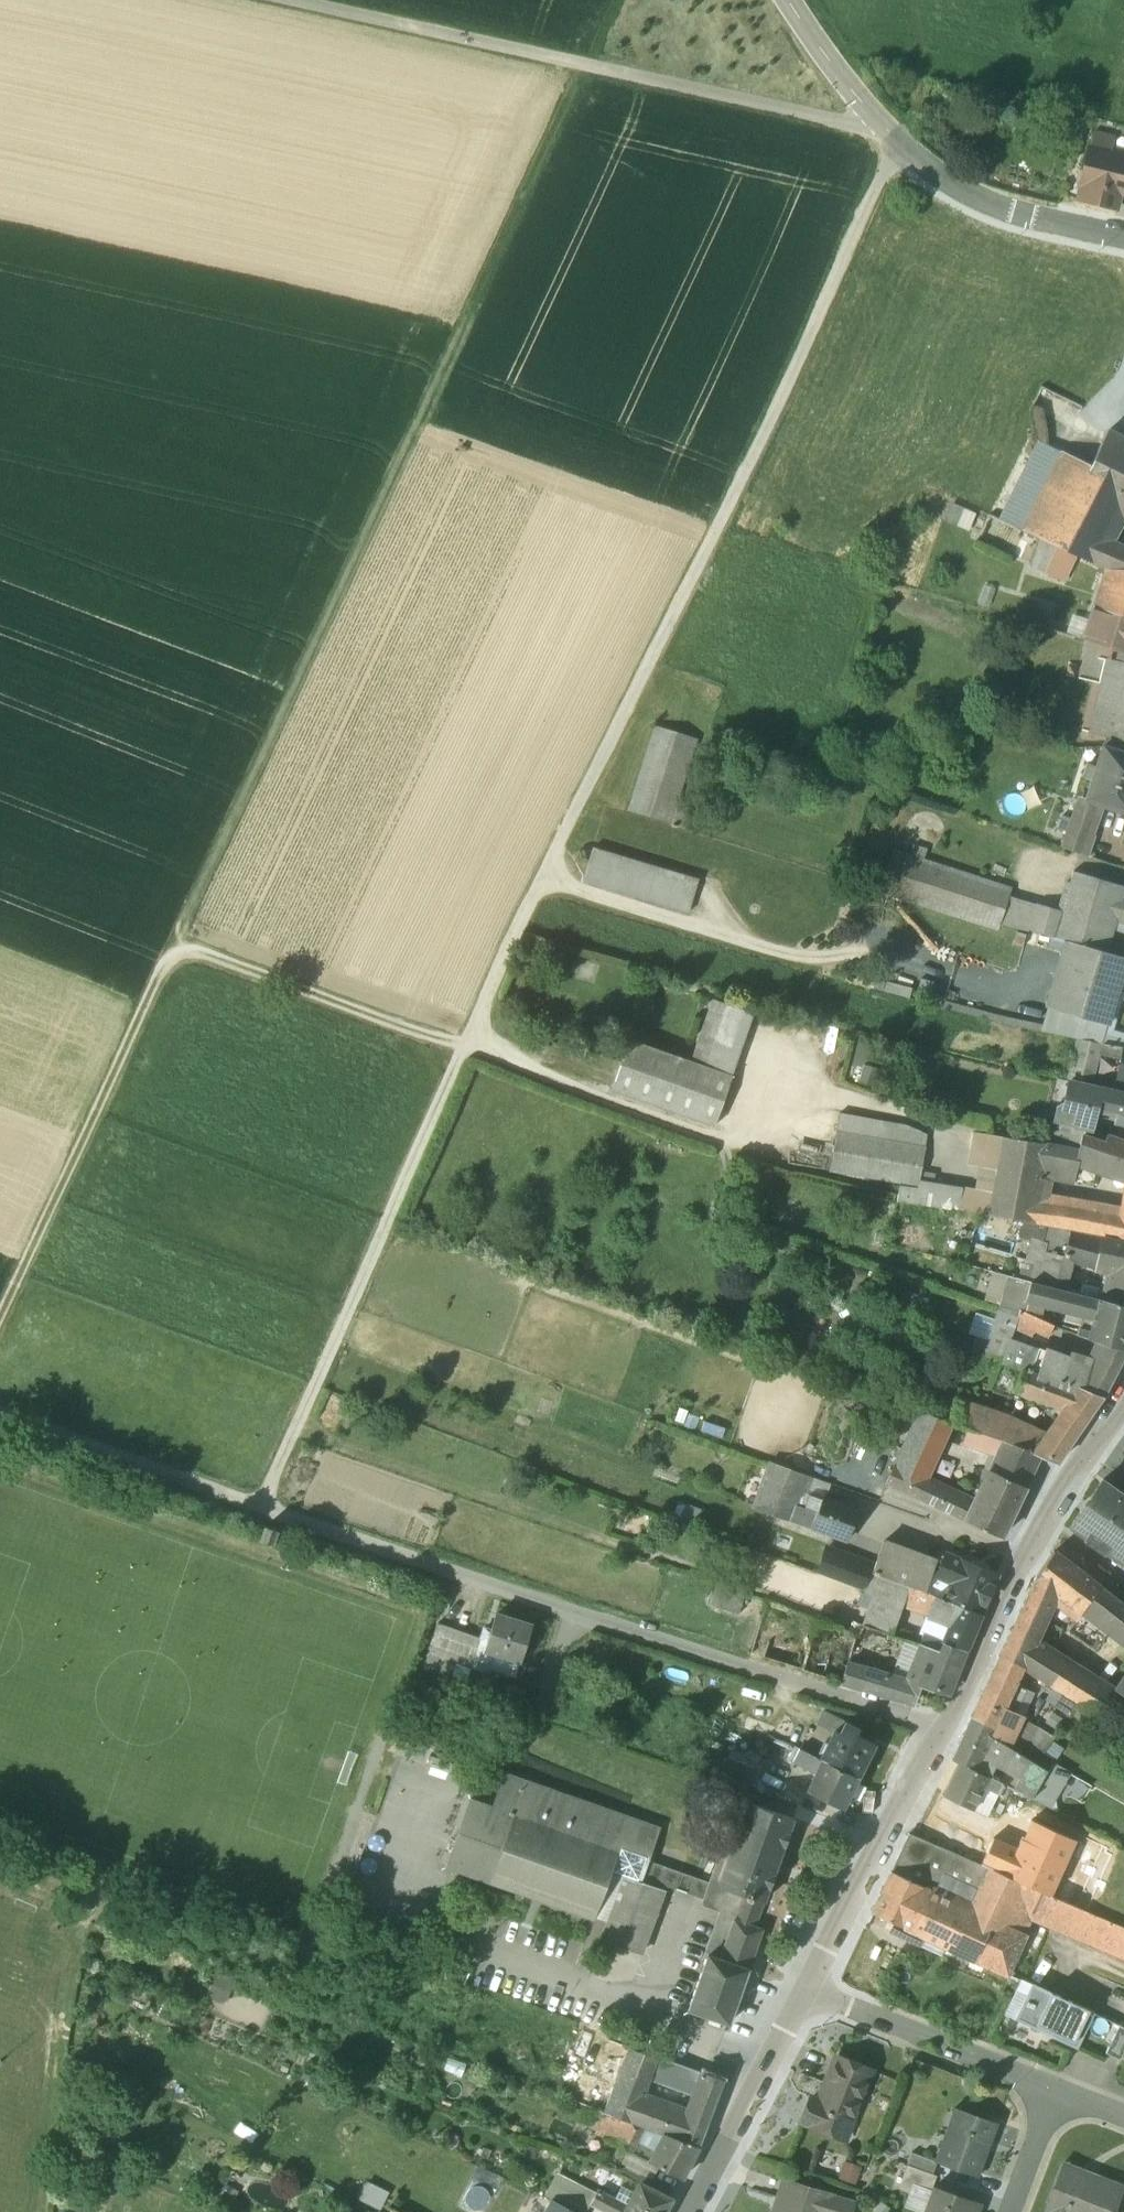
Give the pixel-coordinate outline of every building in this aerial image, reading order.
[(1114,141),(1095,136),(1091,150),(1111,154),(1114,141)] [(1091,150),(1090,150),(1078,200),(1113,209),(1119,183),(1105,180),(1111,154),(1091,150)] [(1119,183),(1113,209),(1123,212),(1123,184),(1119,183)] [(1108,431),(1090,468),(1089,470),(1097,474),(1123,488),(1123,439),(1108,431)] [(1028,437),(989,516),(1041,540),(1055,510),(1043,502),(1058,473),(1090,488),(1097,474),(1089,470),(1090,468),(1028,437)] [(1058,473),(1043,502),(1055,510),(1041,540),(1089,562),(1100,541),(1102,538),(1114,514),(1123,495),(1123,488),(1097,474),(1090,488),(1058,473)] [(1114,514),(1123,518),(1123,495),(1114,514)] [(989,531),(967,521),(960,537),(982,546),(989,531)] [(1102,538),(1100,541),(1089,562),(1104,569),(1106,570),(1123,571),(1123,548),(1102,538)] [(1106,570),(1104,569),(1084,641),(1119,652),(1123,654),(1123,571),(1106,570)] [(1119,652),(1099,736),(1123,741),(1123,654),(1119,652)] [(658,727),(630,811),(688,830),(693,814),(676,808),(698,740),(658,727)] [(1104,747),(1097,769),(1087,766),(1083,778),(1093,781),(1086,802),(1123,815),(1123,754),(1104,747)] [(1096,813),(1077,807),(1070,829),(1089,835),(1096,813)] [(1089,835),(1070,829),(1063,850),(1082,856),(1089,835)] [(698,879),(592,849),(582,882),(688,913),(698,879)] [(1012,891),(893,851),(889,865),(884,878),(879,893),(998,933),(1012,891)] [(889,865),(875,861),(871,874),(884,878),(889,865)] [(1123,888),(1075,873),(1070,886),(1067,885),(1062,899),(1066,900),(1062,914),(1054,938),(1062,941),(1104,953),(1113,923),(1121,897),(1123,888)] [(1121,897),(1113,923),(1123,926),(1123,898),(1121,897)] [(1062,914),(1037,906),(1030,930),(1054,938),(1062,914)] [(1062,941),(1042,1006),(1051,1008),(1084,1018),(1110,1025),(1120,990),(1123,991),(1123,960),(1062,941)] [(752,1016),(712,1001),(697,1041),(738,1056),(752,1016)] [(1084,1018),(1051,1008),(1045,1032),(1078,1039),(1084,1018)] [(690,1062),(628,1040),(610,1090),(713,1126),(726,1089),(731,1077),(690,1062)] [(1085,1041),(1078,1040),(1070,1069),(1083,1074),(1084,1072),(1091,1043),(1085,1041)] [(738,1056),(697,1041),(690,1062),(731,1077),(738,1056)] [(1103,1046),(1091,1043),(1084,1072),(1106,1073),(1112,1048),(1103,1046)] [(1106,1073),(1084,1072),(1083,1074),(1081,1084),(1086,1085),(1098,1087),(1098,1089),(1102,1089),(1106,1073)] [(731,1077),(726,1089),(733,1091),(737,1079),(731,1077)] [(1081,1084),(1070,1081),(1064,1104),(1064,1107),(1076,1110),(1080,1111),(1081,1106),(1086,1085),(1081,1084)] [(1098,1089),(1098,1087),(1086,1085),(1081,1106),(1094,1110),(1116,1116),(1122,1117),(1120,1125),(1123,1126),(1123,1094),(1102,1089),(1098,1089)] [(1076,1110),(1064,1107),(1064,1104),(1061,1104),(1057,1106),(1053,1121),(1072,1125),(1076,1110)] [(1094,1110),(1081,1106),(1080,1111),(1076,1110),(1072,1125),(1071,1126),(1084,1129),(1084,1128),(1090,1129),(1094,1110)] [(1122,1117),(1116,1116),(1114,1123),(1120,1125),(1122,1117)] [(1072,1125),(1053,1121),(1047,1144),(1049,1144),(1049,1145),(1078,1151),(1082,1136),(1084,1129),(1071,1126),(1072,1125)] [(978,1189),(919,1177),(924,1148),(837,1131),(834,1143),(829,1142),(826,1157),(832,1158),(829,1171),(899,1184),(895,1201),(958,1210),(974,1212),(978,1189)] [(1047,1144),(989,1133),(978,1189),(974,1212),(1036,1223),(1039,1202),(1049,1145),(1049,1144),(1047,1144)] [(1105,1143),(1082,1136),(1078,1151),(1049,1145),(1048,1151),(1098,1168),(1105,1143)] [(1107,1137),(1105,1143),(1098,1168),(1123,1177),(1123,1142),(1107,1137)] [(1039,1202),(1036,1223),(1123,1238),(1123,1217),(1039,1202)] [(1068,1235),(1037,1229),(1024,1278),(1031,1281),(1055,1287),(1058,1277),(1062,1258),(1068,1235)] [(1114,1240),(1069,1233),(1069,1235),(1068,1235),(1062,1258),(1097,1267),(1109,1270),(1114,1240)] [(1114,1240),(1109,1270),(1115,1271),(1113,1283),(1123,1286),(1123,1242),(1114,1240)] [(1031,1283),(1009,1277),(999,1307),(1002,1309),(1024,1314),(1029,1300),(1027,1300),(1031,1283)] [(1074,1281),(1058,1277),(1055,1287),(1071,1291),(1072,1286),(1074,1281)] [(1055,1287),(1031,1281),(1031,1283),(1027,1300),(1029,1300),(1046,1304),(1045,1307),(1093,1319),(1099,1298),(1055,1287)] [(1113,1283),(1111,1301),(1123,1304),(1123,1286),(1113,1283)] [(1099,1298),(1093,1319),(1089,1331),(1087,1338),(1110,1346),(1123,1351),(1123,1305),(1099,1298)] [(1053,1339),(1059,1329),(1024,1314),(1002,1309),(989,1342),(1007,1348),(1002,1363),(1019,1369),(1021,1365),(1031,1368),(1038,1349),(1011,1339),(1015,1330),(1036,1337),(1038,1333),(1053,1339)] [(1089,1331),(1079,1328),(1076,1334),(1087,1338),(1089,1331)] [(989,1342),(980,1339),(974,1354),(979,1356),(1002,1363),(1007,1348),(989,1342)] [(1066,1359),(1057,1383),(1102,1398),(1123,1356),(1123,1351),(1110,1346),(1097,1368),(1066,1359)] [(1066,1359),(1038,1349),(1031,1368),(1029,1374),(1031,1374),(1057,1383),(1066,1359)] [(1031,1368),(1021,1365),(1019,1369),(1023,1370),(1022,1371),(1029,1374),(1031,1368)] [(1029,1374),(1022,1371),(1014,1389),(1063,1409),(1046,1435),(1066,1450),(1102,1398),(1057,1383),(1029,1374)] [(1006,1415),(962,1401),(954,1423),(1000,1441),(1002,1441),(1034,1454),(1046,1435),(1006,1415)] [(912,1427),(895,1467),(927,1482),(944,1439),(951,1423),(920,1411),(919,1411),(912,1427)] [(954,1423),(951,1423),(944,1439),(995,1455),(988,1471),(1025,1487),(1040,1457),(1034,1454),(1002,1441),(954,1423)] [(1066,1450),(1046,1435),(1034,1454),(1040,1457),(1056,1464),(1066,1450)] [(805,1478),(769,1466),(755,1508),(790,1520),(800,1493),(805,1478)] [(927,1482),(895,1467),(888,1484),(924,1500),(931,1483),(927,1482)] [(1025,1487),(988,1471),(973,1503),(965,1520),(1001,1536),(1025,1487)] [(1069,1529),(1123,1567),(1123,1494),(1104,1480),(1069,1529)] [(973,1503),(931,1483),(924,1500),(965,1520),(973,1503)] [(820,1500),(800,1493),(790,1520),(811,1528),(820,1500)] [(857,1509),(821,1497),(820,1500),(811,1528),(846,1540),(857,1509)] [(280,1530),(267,1526),(262,1540),(273,1545),(280,1530)] [(935,1563),(885,1544),(874,1572),(874,1573),(911,1587),(924,1592),(932,1571),(935,1563)] [(866,1562),(828,1548),(819,1574),(865,1591),(874,1573),(874,1572),(865,1569),(866,1562)] [(1100,1587),(1054,1552),(1034,1580),(999,1656),(1021,1668),(1022,1667),(1065,1695),(1076,1702),(1096,1714),(1111,1692),(1033,1642),(1055,1596),(1080,1616),(1085,1610),(1100,1587)] [(994,1575),(946,1555),(937,1574),(932,1571),(924,1592),(934,1596),(936,1597),(979,1612),(994,1575)] [(911,1587),(874,1573),(865,1591),(864,1594),(875,1599),(865,1626),(891,1635),(904,1603),(911,1587)] [(924,1592),(911,1587),(904,1603),(929,1612),(936,1597),(934,1596),(924,1592)] [(1100,1587),(1085,1610),(1123,1640),(1123,1605),(1100,1587)] [(979,1612),(936,1597),(929,1612),(948,1620),(946,1625),(950,1626),(945,1643),(967,1650),(982,1614),(979,1612)] [(533,1625),(496,1613),(491,1629),(485,1626),(482,1637),(488,1639),(485,1647),(496,1651),(491,1667),(491,1668),(516,1676),(533,1625)] [(857,1633),(818,1619),(808,1649),(801,1669),(840,1681),(847,1663),(856,1638),(857,1633)] [(482,1637),(438,1621),(427,1650),(471,1666),(482,1637)] [(865,1626),(861,1625),(858,1634),(857,1633),(856,1638),(874,1643),(875,1641),(918,1655),(922,1645),(914,1642),(891,1635),(865,1626)] [(945,1643),(923,1635),(922,1638),(919,1644),(922,1645),(941,1651),(945,1643)] [(916,1636),(914,1642),(919,1644),(922,1638),(916,1636)] [(488,1639),(482,1637),(471,1666),(489,1672),(491,1668),(491,1667),(496,1651),(485,1647),(488,1639)] [(808,1649),(770,1637),(763,1658),(801,1669),(808,1649)] [(967,1650),(945,1643),(941,1651),(922,1645),(918,1655),(907,1682),(906,1682),(900,1700),(913,1704),(920,1686),(949,1693),(967,1650)] [(1021,1668),(999,1656),(971,1717),(993,1729),(1004,1706),(1021,1668)] [(906,1682),(847,1663),(840,1681),(900,1700),(906,1682)] [(1076,1702),(1065,1695),(1060,1701),(1071,1709),(1075,1704),(1076,1702)] [(993,1729),(990,1737),(996,1741),(1014,1713),(1004,1706),(993,1729)] [(846,1722),(824,1711),(818,1723),(834,1731),(835,1730),(841,1733),(846,1722)] [(1053,1737),(1014,1713),(996,1741),(1034,1763),(1053,1737)] [(993,1729),(971,1717),(952,1759),(960,1763),(974,1770),(980,1757),(990,1737),(993,1729)] [(875,1743),(855,1734),(858,1728),(846,1722),(841,1733),(835,1730),(834,1731),(821,1759),(858,1777),(875,1743)] [(996,1741),(990,1737),(980,1757),(1020,1777),(1013,1788),(1032,1798),(1048,1771),(1034,1763),(996,1741)] [(821,1759),(797,1747),(791,1760),(815,1771),(821,1759)] [(710,1777),(746,1790),(755,1766),(718,1753),(710,1777)] [(858,1777),(821,1759),(815,1771),(806,1790),(844,1808),(858,1777)] [(1048,1771),(1032,1798),(1051,1809),(1071,1773),(1052,1762),(1048,1771)] [(974,1770),(960,1763),(943,1796),(972,1810),(985,1785),(998,1792),(1002,1784),(974,1770)] [(492,1806),(470,1798),(447,1863),(489,1879),(525,1780),(504,1773),(492,1806)] [(659,1828),(525,1780),(489,1879),(605,1920),(622,1873),(641,1880),(642,1875),(648,1858),(659,1828)] [(792,1816),(746,1800),(717,1883),(763,1899),(768,1884),(770,1884),(775,1872),(773,1872),(783,1843),(785,1844),(789,1831),(787,1831),(792,1816)] [(1041,1892),(1047,1894),(1072,1838),(1033,1820),(1020,1848),(997,1838),(986,1863),(1008,1873),(1007,1876),(1041,1892)] [(990,1868),(908,1834),(899,1854),(980,1890),(990,1868)] [(665,1864),(648,1858),(642,1875),(659,1881),(665,1864)] [(996,1871),(990,1868),(980,1890),(971,1909),(1024,1933),(1032,1913),(1032,1912),(1041,1892),(1007,1876),(996,1871)] [(931,1888),(891,1870),(871,1912),(894,1923),(925,1937),(1007,1975),(1025,1934),(1024,1933),(971,1909),(930,1891),(931,1888)] [(641,1880),(622,1873),(605,1920),(600,1935),(641,1950),(663,1888),(641,1880)] [(763,1899),(717,1883),(712,1897),(737,1906),(719,1957),(748,1967),(762,1928),(754,1925),(763,1899)] [(419,1896),(393,1890),(388,1911),(413,1918),(419,1896)] [(1113,1923),(1096,1916),(1047,1894),(1041,1892),(1032,1912),(1032,1913),(1046,1926),(1123,1959),(1123,1928),(1113,1923)] [(925,1937),(894,1923),(890,1930),(921,1945),(925,1937)] [(719,1957),(708,1953),(688,2009),(728,2023),(736,2000),(739,2001),(743,1990),(740,1989),(748,1967),(719,1957)] [(1094,2014),(1032,1984),(1016,2019),(1043,2032),(1044,2029),(1073,2044),(1081,2028),(1086,2031),(1094,2014)] [(1094,2014),(1086,2031),(1110,2042),(1105,2053),(1121,2061),(1123,2054),(1123,2028),(1094,2014)] [(722,2022),(710,2018),(708,2023),(720,2027),(722,2022)] [(659,2058),(628,2046),(604,2110),(607,2112),(629,2120),(635,2122),(644,2097),(651,2078),(659,2058)] [(856,2064),(836,2056),(818,2100),(810,2096),(800,2121),(837,2136),(844,2116),(850,2119),(867,2077),(853,2072),(856,2064)] [(702,2073),(659,2058),(651,2078),(695,2094),(702,2073)] [(688,2113),(644,2097),(635,2122),(642,2125),(646,2126),(663,2132),(698,2145),(722,2081),(702,2073),(695,2094),(688,2113)] [(954,2108),(936,2160),(936,2161),(978,2176),(996,2124),(954,2108)] [(635,2122),(629,2120),(607,2112),(595,2133),(629,2151),(642,2125),(635,2122)] [(648,2161),(663,2132),(646,2126),(642,2125),(629,2151),(648,2161)] [(698,2145),(663,2132),(648,2161),(682,2178),(698,2145)] [(936,2160),(911,2152),(906,2164),(931,2174),(932,2174),(936,2161),(936,2160)] [(859,2167),(844,2162),(839,2179),(854,2183),(859,2167)] [(931,2174),(906,2164),(898,2186),(910,2190),(913,2184),(926,2188),(931,2174)] [(1062,2169),(1046,2211),(1111,2211),(1121,2186),(1094,2175),(1092,2180),(1062,2169)] [(552,2199),(577,2211),(586,2211),(590,2203),(596,2192),(559,2173),(547,2196),(552,2199)] [(782,2178),(777,2197),(779,2198),(775,2211),(851,2211),(854,2202),(833,2195),(834,2194),(782,2178)] [(381,2207),(387,2189),(365,2181),(359,2199),(381,2207)] [(639,2183),(623,2211),(664,2211),(671,2199),(639,2183)] [(932,2187),(931,2190),(937,2192),(929,2211),(976,2211),(978,2205),(932,2187)] [(597,2190),(596,2192),(590,2203),(608,2211),(623,2211),(611,2206),(615,2199),(597,2190)] [(552,2199),(545,2211),(577,2211),(552,2199)]
